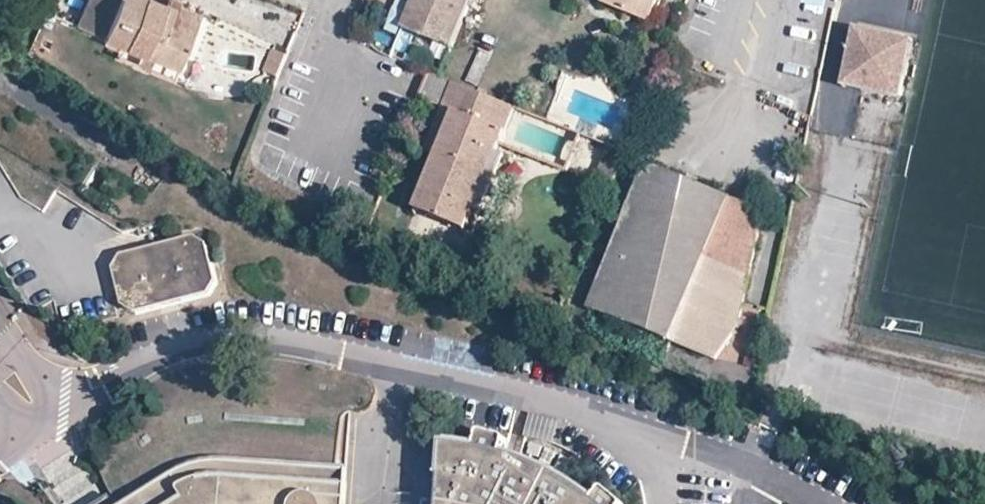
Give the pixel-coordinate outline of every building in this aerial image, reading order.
[(86,10),(109,19),(103,34),(103,35),(178,68),(194,26),(169,16),(173,8),(155,0),(90,0),(86,10)] [(404,27),(452,48),(471,0),(415,0),(404,27)] [(602,2),(632,15),(643,20),(651,23),(660,0),(603,0),(602,2)] [(169,16),(194,26),(200,12),(176,2),(173,8),(169,16)] [(109,19),(86,10),(79,25),(103,34),(109,19)] [(641,26),(643,20),(632,15),(629,21),(641,26)] [(892,73),(901,36),(853,26),(849,44),(845,63),(863,67),(859,87),(899,96),(903,75),(892,73)] [(903,75),(911,39),(901,36),(892,73),(903,75)] [(653,81),(663,56),(667,47),(652,41),(638,75),(653,81)] [(859,87),(863,67),(845,63),(841,83),(859,87)] [(499,152),(516,109),(431,74),(421,98),(443,107),(436,127),(446,132),(436,156),(415,209),(467,230),(474,212),(499,152)] [(446,132),(436,127),(425,152),(436,156),(446,132)] [(624,152),(608,146),(594,180),(610,187),(624,152)] [(499,152),(474,212),(481,215),(505,155),(499,152)] [(587,308),(671,343),(687,305),(739,326),(763,211),(646,165),(587,308)] [(194,239),(122,256),(113,271),(122,307),(136,314),(209,296),(216,283),(208,248),(194,239)] [(687,305),(671,343),(715,361),(739,326),(687,305)] [(554,474),(530,462),(503,453),(507,439),(506,436),(504,434),(485,430),(482,430),(480,432),(477,446),(445,441),(439,503),(620,503),(621,501),(620,498),(605,486),(602,485),(599,487),(590,497),(554,474)] [(354,492),(351,475),(227,466),(210,466),(198,469),(169,482),(135,503),(353,503),(354,492)]
